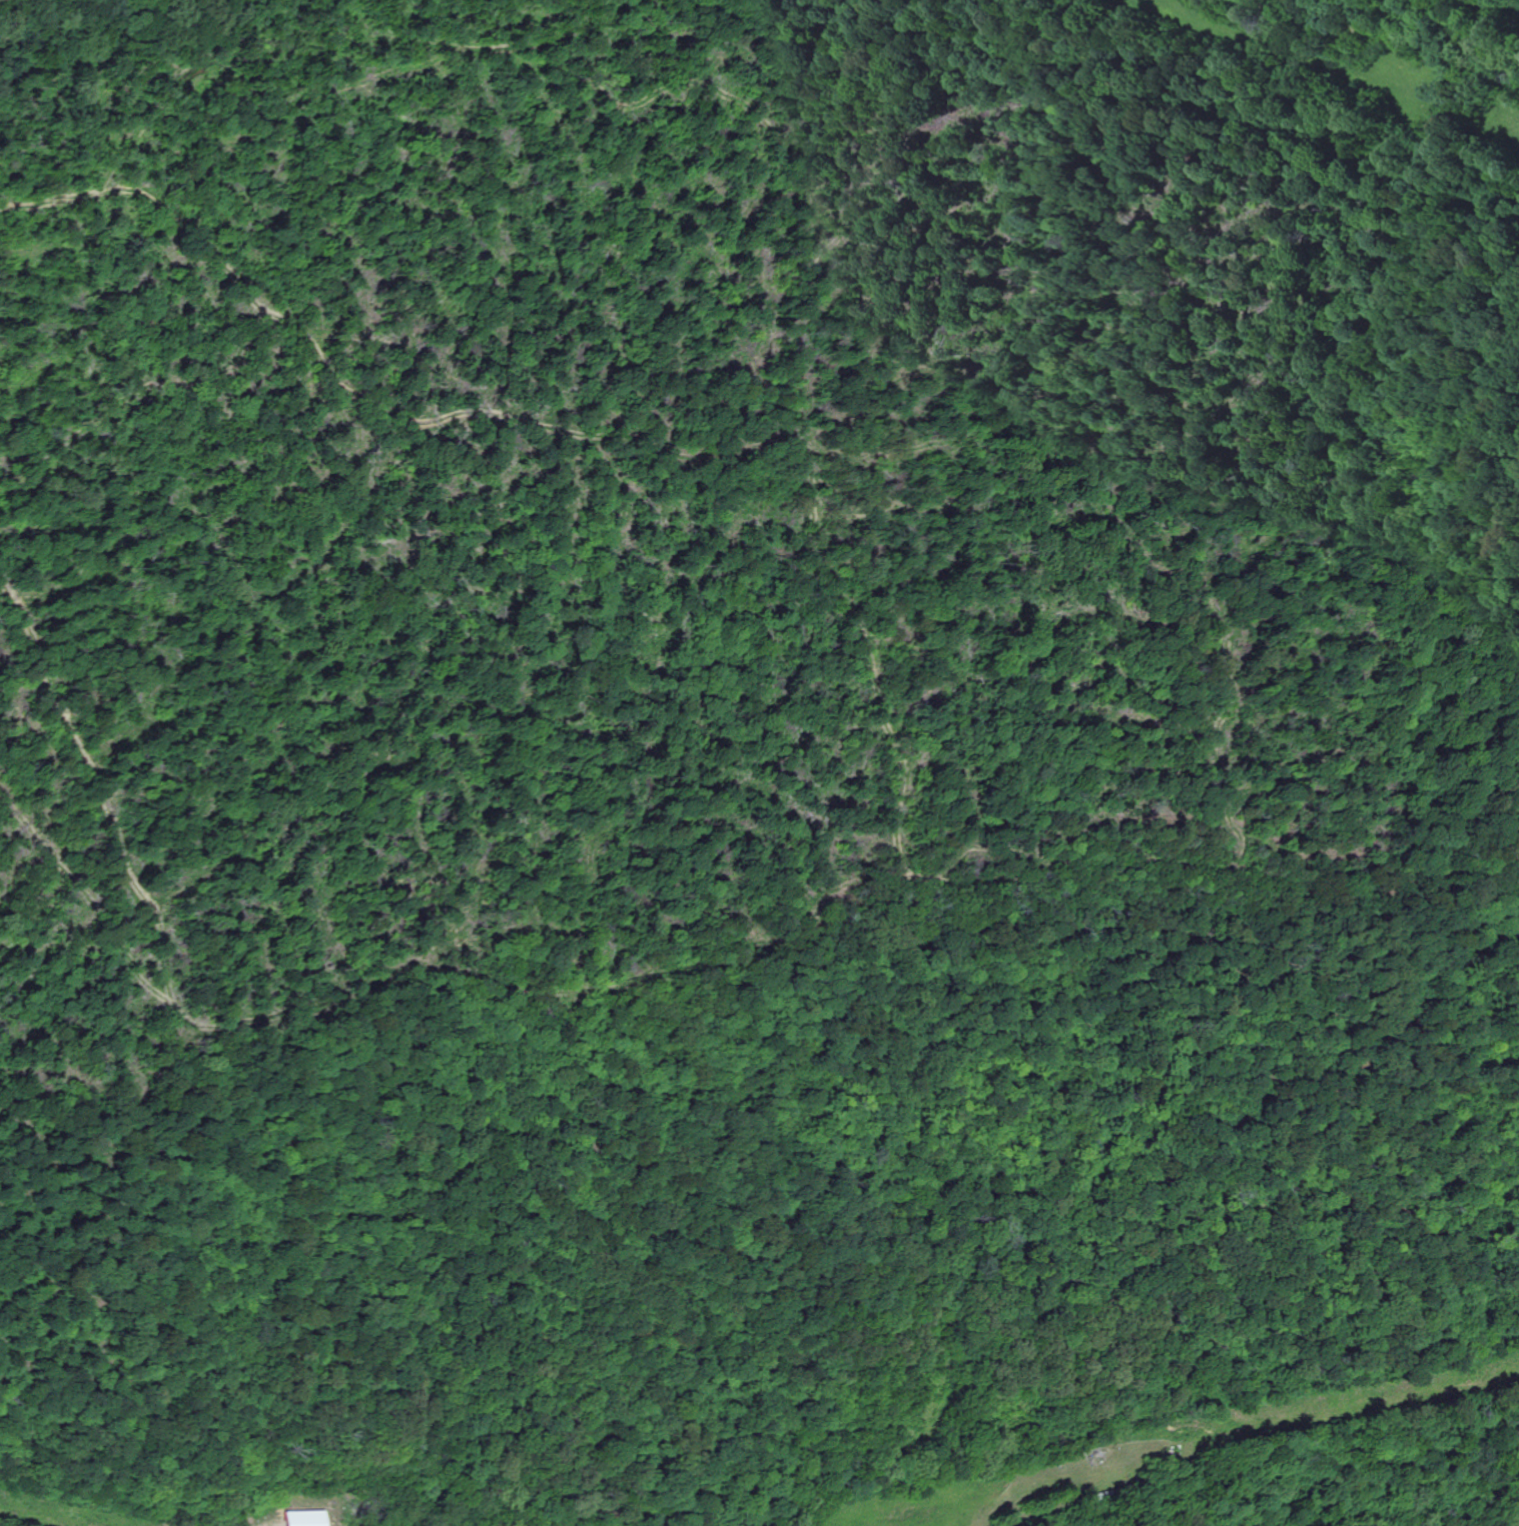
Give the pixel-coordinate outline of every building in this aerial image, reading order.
[(279,1512),(279,1525),(322,1525),(322,1512),(279,1512)]
